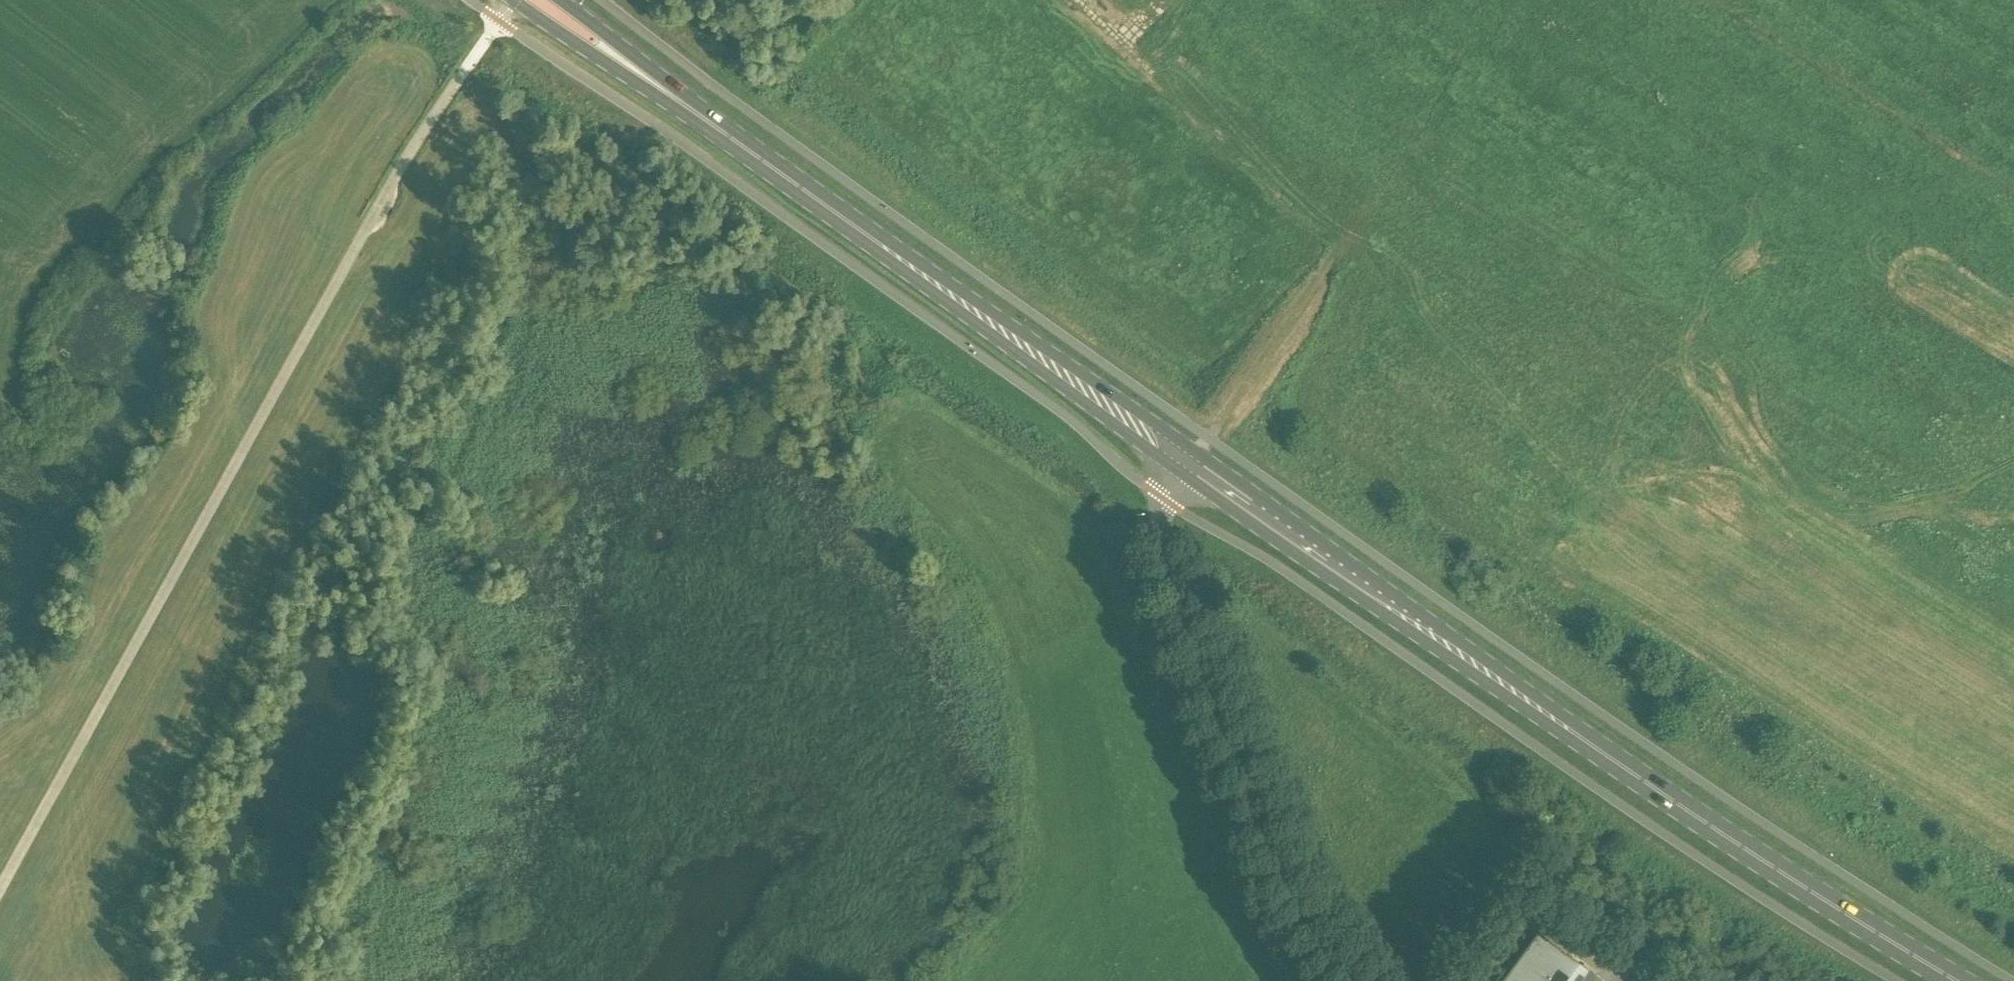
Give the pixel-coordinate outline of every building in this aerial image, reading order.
[(1596,975),(1539,933),(1503,980),(1591,980),(1596,975)]
